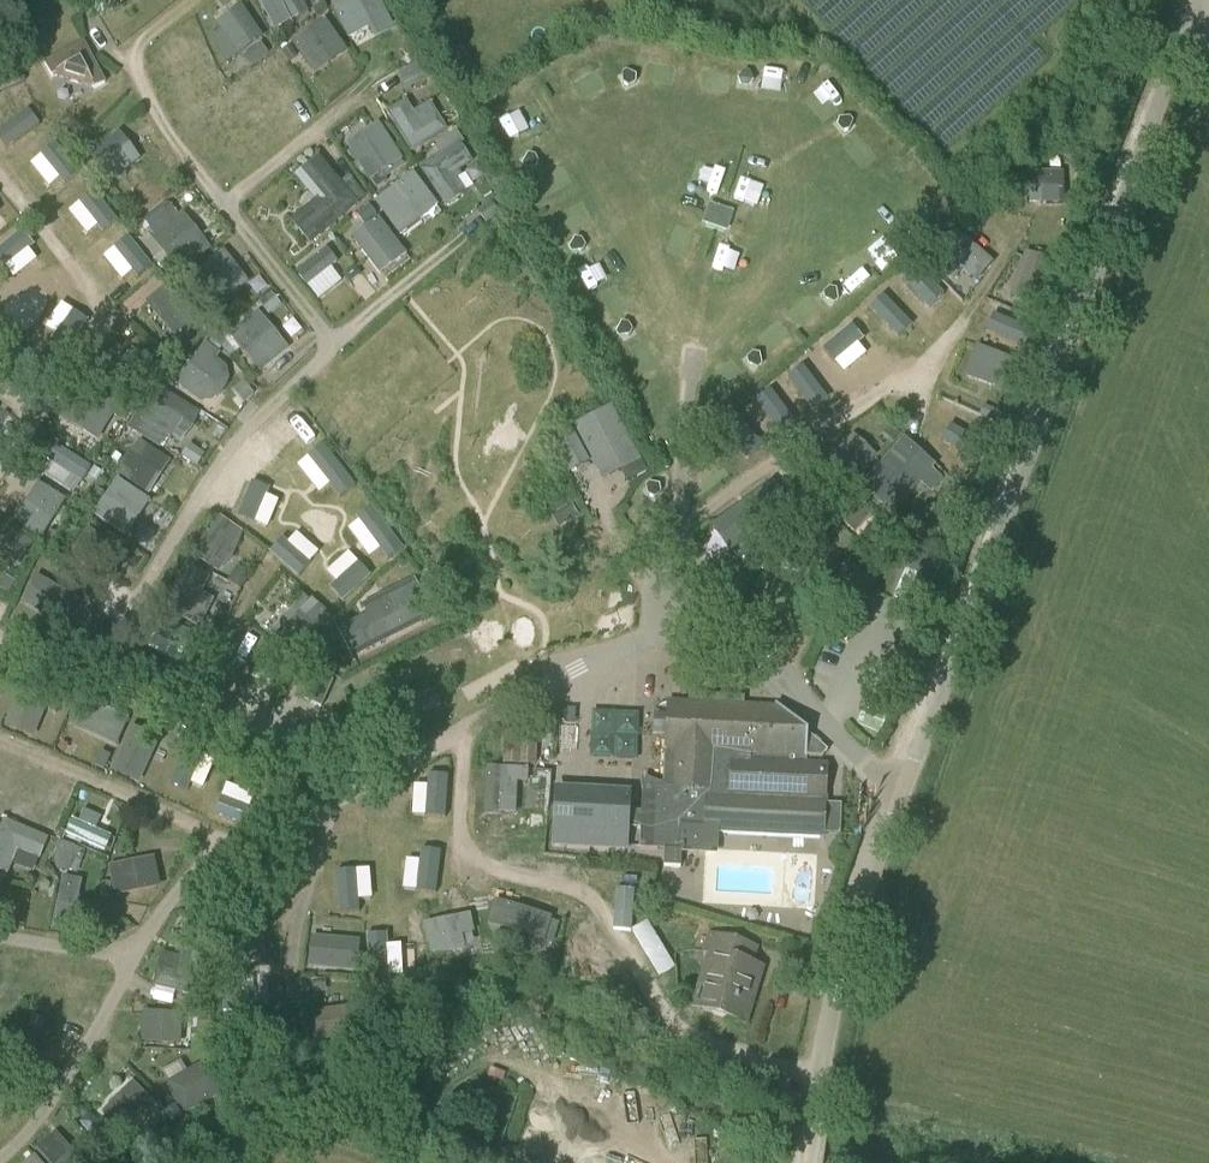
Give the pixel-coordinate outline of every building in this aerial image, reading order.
[(111,12),(130,0),(103,0),(111,12)] [(280,27),(314,12),(308,0),(267,0),(280,27)] [(402,29),(390,0),(345,0),(339,3),(353,36),(377,26),(382,38),(402,29)] [(224,21),(229,29),(216,37),(232,62),(271,37),(250,4),(224,21)] [(331,16),(297,43),(321,74),(355,48),(331,16)] [(45,64),(53,78),(93,89),(104,83),(82,44),(45,64)] [(285,56),(238,89),(254,111),(301,79),(285,56)] [(774,65),(770,86),(792,91),(796,70),(774,65)] [(7,141),(21,134),(23,138),(49,126),(25,79),(0,91),(0,128),(7,141)] [(394,109),(415,149),(454,129),(437,99),(419,108),(414,98),(394,109)] [(511,129),(532,119),(523,101),(503,110),(511,129)] [(295,113),(301,125),(318,117),(312,105),(295,113)] [(387,121),(354,141),(376,179),(410,159),(387,121)] [(86,169),(51,128),(25,151),(59,191),(86,169)] [(125,128),(97,153),(121,179),(148,154),(125,128)] [(462,171),(482,160),(464,129),(440,143),(447,155),(430,165),(452,204),(474,192),(462,171)] [(299,221),(321,244),(368,201),(325,155),(303,175),(324,198),(299,221)] [(713,162),(705,182),(727,191),(735,170),(713,162)] [(421,171),(383,200),(408,233),(447,204),(421,171)] [(1034,202),(1072,203),(1073,172),(1035,171),(1034,202)] [(54,204),(82,232),(111,205),(83,176),(54,204)] [(750,177),(742,201),(762,208),(771,184),(750,177)] [(11,213),(0,200),(0,222),(11,213)] [(736,228),(740,208),(716,203),(712,223),(736,228)] [(192,211),(186,215),(178,204),(151,223),(186,272),(219,248),(192,211)] [(360,237),(391,275),(417,253),(386,216),(360,237)] [(123,221),(85,249),(120,296),(158,268),(123,221)] [(968,230),(950,251),(983,280),(1002,259),(968,230)] [(44,264),(13,232),(0,244),(0,258),(24,283),(44,264)] [(888,270),(909,254),(897,238),(876,254),(888,270)] [(352,280),(341,265),(347,261),(335,245),(303,269),(326,299),(352,280)] [(207,267),(231,302),(258,283),(234,249),(207,267)] [(1034,249),(1018,297),(1046,306),(1062,259),(1034,249)] [(939,307),(952,295),(924,265),(911,277),(939,307)] [(5,309),(16,303),(0,277),(0,300),(5,309)] [(63,338),(89,311),(54,279),(29,307),(63,338)] [(861,310),(882,334),(913,307),(892,283),(861,310)] [(999,306),(973,376),(1006,388),(1031,318),(999,306)] [(0,331),(0,357),(35,319),(21,307),(0,331)] [(272,368),(299,344),(266,309),(239,333),(272,368)] [(862,356),(873,349),(856,325),(829,344),(860,389),(877,378),(862,356)] [(244,369),(209,344),(182,381),(217,406),(244,369)] [(809,403),(844,381),(825,351),(790,372),(809,403)] [(789,417),(801,407),(786,389),(774,398),(789,417)] [(145,433),(166,448),(176,434),(189,442),(209,413),(175,390),(145,433)] [(623,404),(584,422),(611,480),(650,461),(623,404)] [(762,437),(775,427),(758,405),(745,415),(762,437)] [(267,448),(304,485),(331,459),(295,421),(267,448)] [(957,425),(943,458),(979,472),(992,438),(957,425)] [(562,437),(579,471),(600,461),(582,427),(562,437)] [(910,520),(954,476),(915,437),(871,481),(910,520)] [(142,440),(124,474),(157,491),(175,458),(142,440)] [(82,492),(98,464),(59,442),(43,469),(82,492)] [(603,462),(586,469),(595,489),(612,482),(603,462)] [(256,473),(230,512),(258,531),(284,492),(256,473)] [(124,477),(99,513),(133,536),(157,499),(124,477)] [(46,539),(73,499),(45,481),(18,521),(46,539)] [(374,564),(390,554),(371,524),(377,520),(363,499),(341,512),(374,564)] [(199,562),(232,573),(247,527),(214,516),(199,562)] [(6,548),(31,561),(41,542),(16,529),(6,548)] [(91,530),(80,556),(123,574),(134,548),(91,530)] [(320,632),(357,595),(329,568),(337,560),(333,556),(306,584),(326,603),(309,620),(320,632)] [(341,559),(331,570),(360,595),(369,584),(341,559)] [(204,592),(210,575),(192,569),(186,586),(204,592)] [(420,577),(368,602),(373,613),(343,628),(355,653),(438,614),(420,577)] [(29,614),(58,618),(63,587),(34,583),(29,614)] [(315,675),(304,700),(303,701),(318,708),(321,709),(332,683),(315,675)] [(616,689),(619,745),(637,744),(636,726),(644,725),(642,687),(616,689)] [(22,701),(11,723),(41,736),(51,714),(22,701)] [(822,814),(824,766),(748,764),(749,756),(805,758),(806,736),(800,732),(800,729),(775,709),(668,705),(666,751),(674,751),(673,789),(643,788),(642,821),(663,822),(663,811),(716,813),(716,811),(822,814)] [(118,771),(148,782),(166,735),(136,724),(118,771)] [(194,788),(207,754),(190,748),(178,782),(194,788)] [(527,781),(536,781),(537,767),(492,766),(491,814),(526,815),(527,781)] [(537,786),(551,788),(553,770),(539,769),(537,786)] [(80,782),(65,776),(62,782),(48,777),(31,825),(10,818),(0,846),(0,868),(17,874),(28,842),(55,851),(80,782)] [(434,821),(455,820),(454,786),(433,786),(434,821)] [(551,847),(627,852),(628,829),(629,812),(631,792),(554,788),(551,847)] [(529,789),(529,808),(549,808),(549,790),(529,789)] [(91,822),(78,817),(71,834),(114,849),(119,834),(104,828),(109,815),(95,810),(91,822)] [(81,871),(90,849),(66,840),(58,861),(81,871)] [(426,895),(448,895),(448,852),(426,852),(426,895)] [(113,864),(118,894),(168,885),(163,855),(113,864)] [(577,902),(633,911),(638,878),(582,869),(577,902)] [(85,929),(86,877),(64,877),(63,929),(85,929)] [(371,895),(335,888),(332,907),(368,913),(371,895)] [(556,935),(560,911),(502,903),(498,927),(556,935)] [(434,950),(482,947),(480,916),(432,919),(434,950)] [(317,934),(316,967),(367,968),(368,935),(317,934)] [(424,979),(414,934),(392,939),(403,984),(424,979)] [(190,935),(186,955),(167,951),(160,986),(200,993),(210,939),(190,935)] [(711,935),(705,952),(711,954),(699,988),(708,991),(702,1010),(744,1024),(757,985),(748,982),(753,966),(750,965),(756,949),(711,935)] [(149,1011),(148,1042),(188,1043),(188,1011),(149,1011)] [(7,1068),(10,1052),(0,1050),(0,1067),(7,1068)] [(227,1097),(212,1060),(190,1069),(187,1061),(168,1069),(186,1113),(227,1097)] [(94,1114),(68,1133),(77,1146),(103,1126),(94,1114)] [(64,1130),(24,1162),(91,1162),(64,1130)] [(726,1162),(752,1162),(753,1159),(733,1149),(726,1162)]
